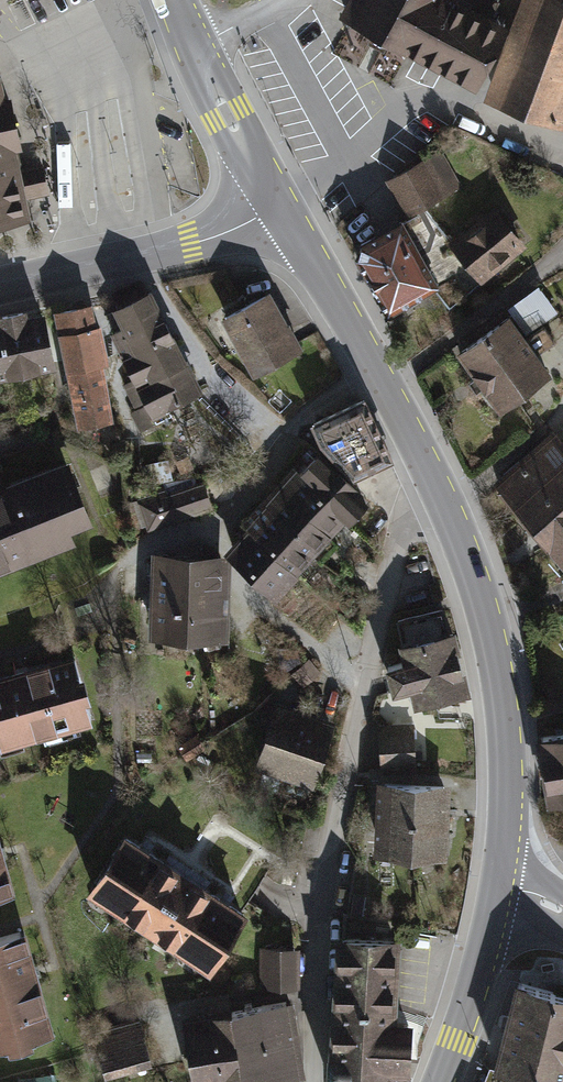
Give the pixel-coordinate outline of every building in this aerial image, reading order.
[(346,13),(474,82),(502,30),(504,23),(489,15),(496,2),(492,0),(353,0),(346,13)] [(496,98),(562,124),(562,0),(533,0),(496,98)] [(24,213),(20,196),(45,191),(40,167),(15,172),(9,142),(18,140),(13,120),(4,123),(0,101),(0,218),(24,213)] [(456,185),(438,154),(393,179),(392,183),(407,209),(411,210),(456,185)] [(426,210),(361,244),(357,256),(388,311),(432,286),(449,307),(483,280),(479,274),(519,241),(497,214),(456,247),(426,210)] [(127,325),(112,333),(125,358),(152,414),(197,392),(149,295),(138,300),(130,284),(111,293),(127,325)] [(539,284),(508,307),(528,333),(559,310),(539,284)] [(265,296),(226,317),(255,370),(298,347),(287,327),(283,329),(265,296)] [(87,308),(61,312),(71,366),(69,367),(80,423),(109,417),(99,361),(98,362),(97,358),(105,356),(99,327),(91,329),(87,308)] [(0,325),(0,373),(51,363),(42,317),(24,320),(22,313),(2,317),(3,324),(0,325)] [(507,318),(462,351),(478,374),(476,375),(482,384),(485,383),(501,405),(547,372),(534,355),(554,340),(543,325),(523,339),(507,318)] [(390,458),(363,400),(314,423),(321,441),(353,475),(390,458)] [(499,486),(524,516),(562,483),(562,444),(557,437),(499,486)] [(317,455),(299,473),(304,479),(344,515),(361,496),(317,455)] [(190,468),(186,458),(177,462),(182,472),(190,468)] [(0,490),(0,564),(14,559),(11,550),(23,546),(26,554),(49,545),(45,537),(67,529),(65,524),(85,516),(65,465),(0,490)] [(304,479),(299,473),(295,470),(271,496),(298,521),(305,513),(326,534),(344,515),(304,479)] [(210,506),(202,483),(161,497),(159,491),(142,497),(151,523),(165,518),(166,521),(210,506)] [(524,516),(550,545),(562,535),(562,483),(524,516)] [(295,568),(326,534),(305,513),(298,521),(271,496),(245,524),(249,528),(293,567),(295,568)] [(293,567),(249,528),(234,544),(240,549),(236,554),(274,589),(293,567)] [(550,545),(562,560),(562,535),(550,545)] [(189,557),(160,556),(157,634),(219,636),(219,610),(188,609),(189,557)] [(220,558),(189,557),(188,609),(219,610),(220,558)] [(447,635),(441,610),(397,620),(406,661),(387,666),(393,691),(413,686),(417,701),(465,689),(452,634),(447,635)] [(0,681),(0,742),(91,716),(75,660),(0,681)] [(276,710),(260,759),(314,777),(330,728),(276,710)] [(414,770),(412,726),(379,728),(382,772),(414,770)] [(552,800),(562,798),(562,733),(541,737),(552,800)] [(411,851),(414,786),(385,785),(381,850),(411,851)] [(443,788),(414,786),(411,851),(440,853),(443,788)] [(126,838),(96,885),(212,959),(241,913),(191,880),(194,875),(194,870),(185,865),(180,866),(177,871),(126,838)] [(0,861),(0,897),(9,895),(0,861)] [(0,937),(0,1048),(48,1035),(20,932),(0,937)] [(328,1053),(327,1075),(405,1080),(408,1025),(390,1023),(395,942),(342,939),(335,1053),(328,1053)] [(293,981),(294,949),(267,949),(267,981),(293,981)] [(518,983),(497,1064),(505,1066),(550,1078),(562,1081),(562,995),(518,983)] [(262,1006),(274,1076),(298,1072),(291,1033),(298,1032),(296,1020),(289,1021),(285,1002),(262,1006)] [(274,1076),(262,1006),(232,1012),(239,1050),(244,1080),(274,1076)] [(207,1056),(239,1050),(232,1012),(188,1020),(190,1034),(202,1032),(207,1056)] [(138,1017),(94,1030),(104,1066),(149,1054),(138,1017)] [(190,1034),(192,1041),(186,1043),(187,1050),(193,1049),(199,1081),(235,1081),(244,1080),(239,1050),(207,1056),(202,1032),(190,1034)] [(502,1073),(535,1081),(552,1081),(551,1079),(550,1078),(505,1066),(502,1073)] [(502,1073),(498,1081),(535,1081),(502,1073)]
